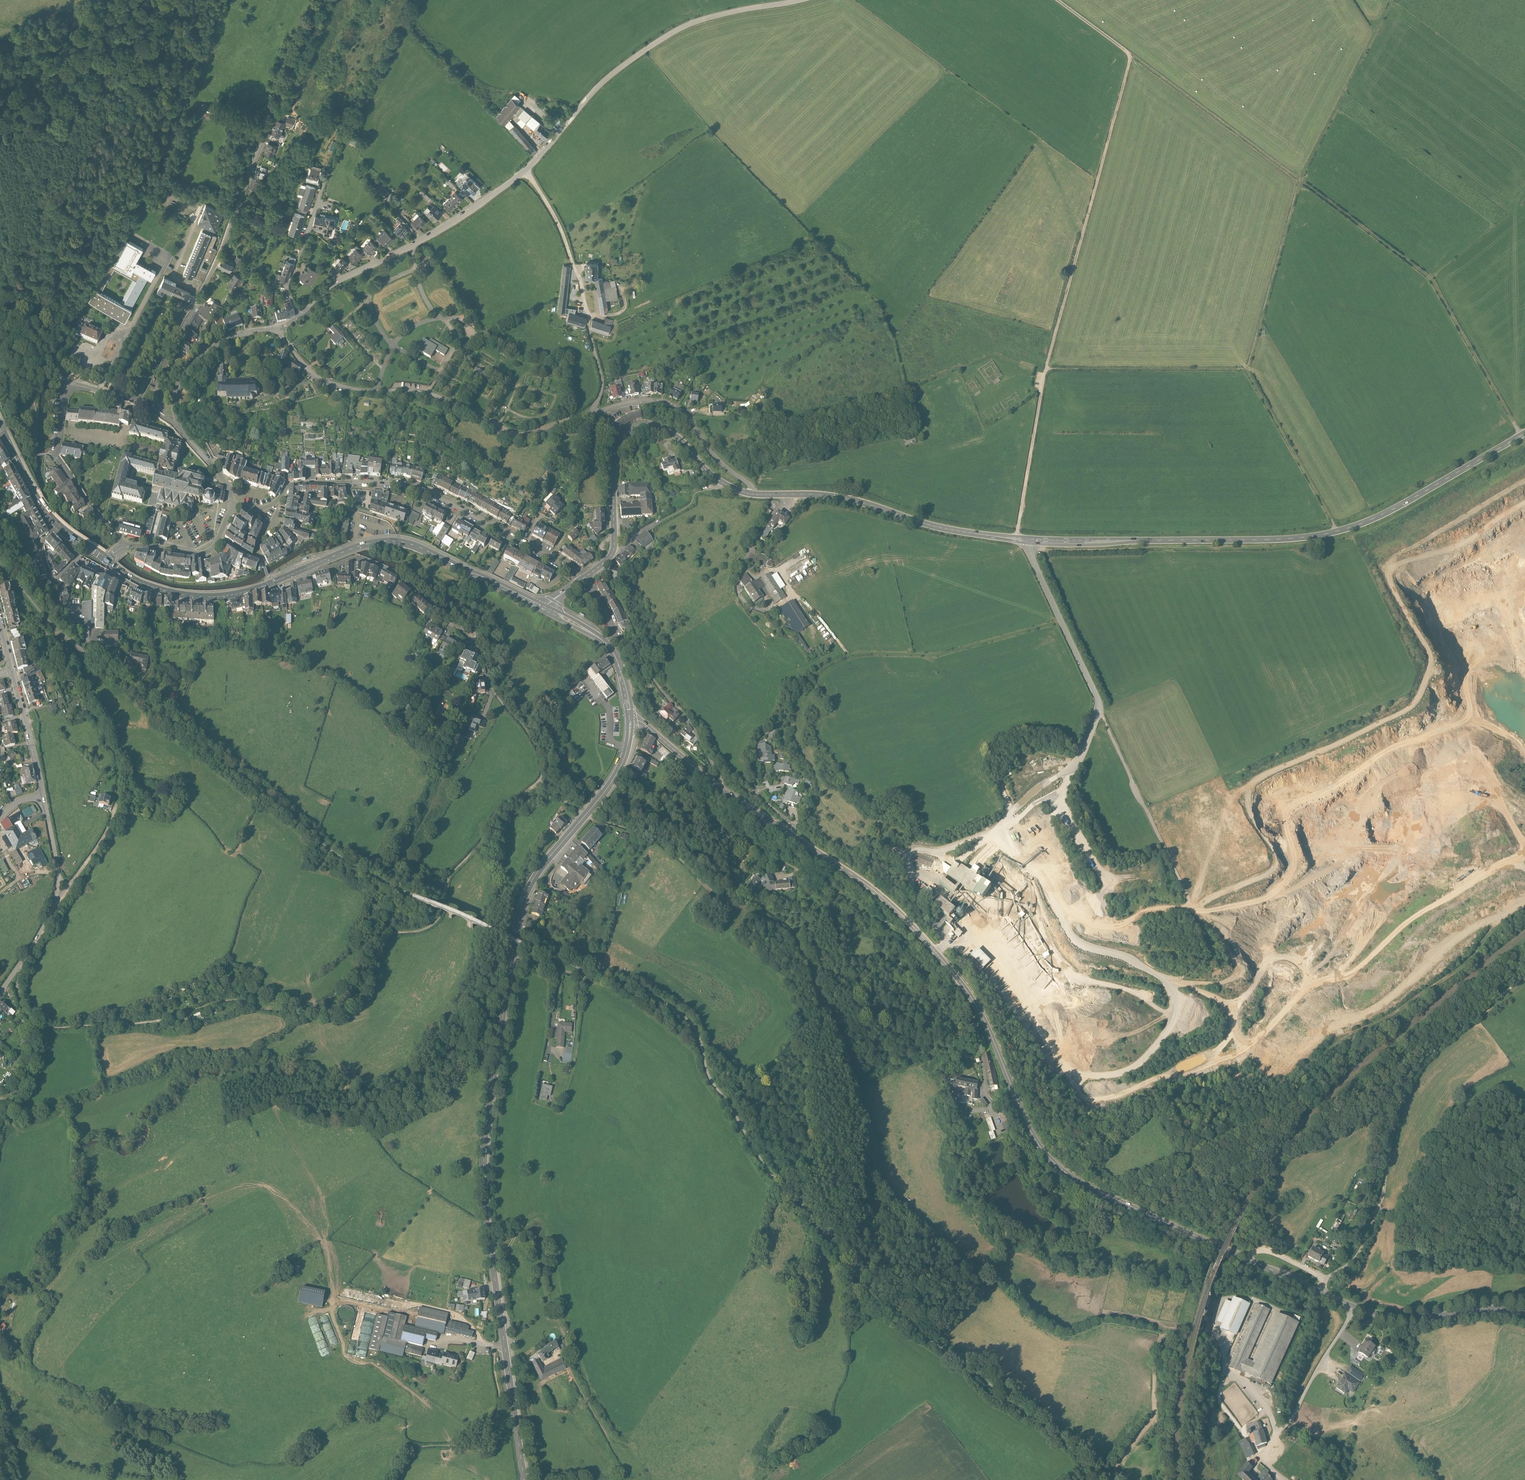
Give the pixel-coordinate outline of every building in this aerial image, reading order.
[(506,125),(522,105),(519,103),(522,99),(515,93),(511,98),(496,116),(506,125)] [(524,109),(519,117),(534,129),(540,122),(524,109)] [(276,120),(274,125),(283,129),(283,128),(285,129),(286,126),(292,128),(295,119),(292,118),(292,119),(288,118),(286,122),(281,120),(280,122),(276,120)] [(548,129),(540,122),(534,129),(542,136),(548,129)] [(270,134),(273,136),(279,138),(280,135),(283,129),(274,125),(270,134)] [(534,148),(514,126),(510,129),(531,151),(534,148)] [(268,144),(264,154),(273,158),(277,147),(268,144)] [(322,166),(310,163),(307,175),(318,179),(322,166)] [(467,197),(471,192),(474,194),(480,187),(462,170),(456,177),(458,179),(455,182),(462,189),(460,190),(467,197)] [(255,171),(252,181),(259,183),(261,184),(264,174),(259,172),(255,171)] [(454,188),(456,185),(449,178),(447,180),(454,188)] [(256,191),(259,183),(252,181),(249,189),(250,189),(255,191),(256,191)] [(317,188),(305,184),(298,204),(311,208),(317,188)] [(381,186),(377,191),(385,199),(389,193),(381,186)] [(429,201),(432,198),(423,189),(420,192),(429,201)] [(455,192),(449,198),(457,205),(463,199),(455,192)] [(452,211),(457,205),(449,198),(444,204),(452,211)] [(442,212),(433,205),(427,214),(435,221),(442,212)] [(198,223),(205,226),(215,230),(222,213),(206,206),(198,223)] [(306,216),(295,213),(289,233),(299,236),(306,216)] [(426,221),(420,215),(413,222),(420,228),(426,221)] [(335,219),(326,217),(326,219),(316,216),(313,225),(323,227),(322,229),(325,230),(331,232),(332,232),(335,219)] [(407,230),(400,223),(394,230),(401,237),(407,230)] [(201,231),(184,274),(203,281),(207,272),(200,269),(204,259),(211,262),(216,250),(212,248),(216,237),(213,236),(215,230),(205,226),(203,232),(201,231)] [(394,238),(385,230),(378,237),(383,243),(387,246),(394,238)] [(123,238),(110,262),(130,272),(136,260),(143,248),(123,238)] [(379,246),(370,239),(364,247),(370,253),(373,255),(379,246)] [(352,246),(356,249),(360,253),(362,250),(355,244),(352,246)] [(360,253),(356,249),(349,257),(356,262),(363,255),(360,253)] [(235,262),(223,255),(219,263),(230,270),(231,269),(235,262)] [(348,264),(341,258),(335,265),(342,271),(348,264)] [(125,321),(148,278),(151,280),(156,271),(136,260),(130,272),(110,262),(88,300),(122,319),(125,321)] [(287,261),(283,270),(290,273),(294,264),(293,264),(288,262),(287,261)] [(597,263),(586,263),(586,277),(595,277),(597,277),(597,263)] [(319,273),(309,266),(304,273),(303,272),(299,278),(311,286),(319,273)] [(565,307),(570,267),(563,266),(558,312),(569,313),(574,314),(576,309),(565,307)] [(337,273),(332,268),(328,273),(333,277),(337,273)] [(287,281),(290,273),(283,270),(280,278),(287,281)] [(241,277),(234,273),(227,282),(234,287),(241,277)] [(165,288),(172,292),(175,286),(176,283),(164,277),(157,291),(163,293),(165,288)] [(243,280),(241,277),(234,287),(236,288),(243,280)] [(595,277),(598,292),(605,291),(603,281),(602,278),(597,277),(595,277)] [(272,283),(279,288),(281,282),(277,280),(274,279),(272,283)] [(615,279),(603,281),(605,291),(606,299),(618,297),(615,279)] [(175,286),(172,292),(179,296),(188,300),(192,303),(195,296),(190,294),(175,286)] [(606,299),(605,291),(598,292),(601,311),(608,311),(607,305),(606,299)] [(272,305),(272,293),(262,292),(261,296),(263,296),(263,305),(272,305)] [(618,297),(606,299),(607,305),(620,303),(618,297)] [(206,302),(202,308),(213,315),(220,306),(213,301),(210,306),(206,302)] [(284,304),(286,312),(294,310),(291,302),(284,304)] [(207,324),(213,315),(202,308),(196,316),(203,321),(207,324)] [(287,320),(295,315),(294,310),(286,312),(276,315),(278,323),(287,320)] [(260,311),(251,313),(253,322),(262,320),(260,311)] [(574,314),(569,313),(567,320),(584,326),(587,318),(574,314)] [(195,315),(190,323),(198,329),(203,321),(196,316),(195,315)] [(605,318),(604,323),(611,325),(613,319),(606,317),(605,318)] [(238,318),(224,324),(228,332),(229,334),(243,328),(238,318)] [(604,323),(593,319),(591,328),(608,333),(611,325),(604,323)] [(222,321),(215,324),(221,336),(228,332),(224,324),(222,321)] [(100,338),(102,334),(82,323),(79,322),(74,331),(97,343),(100,338)] [(194,335),(198,329),(190,323),(185,330),(188,332),(194,335)] [(344,338),(335,329),(332,332),(336,336),(331,340),(336,345),(344,338)] [(198,338),(194,335),(188,332),(185,337),(194,343),(198,338)] [(68,358),(76,342),(70,339),(62,355),(68,358)] [(448,350),(431,340),(429,344),(423,340),(417,351),(431,359),(435,351),(444,356),(448,350)] [(181,353),(191,358),(195,351),(186,345),(181,353)] [(280,362),(285,364),(286,362),(289,354),(283,352),(280,362)] [(978,370),(989,386),(993,383),(995,385),(1001,381),(999,379),(1003,376),(992,360),(978,370)] [(302,368),(294,363),(291,368),(299,373),(302,368)] [(485,374),(476,368),(474,372),(476,373),(474,375),(480,379),(481,376),(483,377),(485,374)] [(219,383),(227,383),(227,372),(221,372),(221,382),(219,382),(219,383)] [(975,377),(965,384),(966,385),(974,378),(982,389),(972,396),(970,394),(969,394),(971,398),(974,395),(976,398),(982,394),(980,391),(983,390),(975,377)] [(975,391),(975,390),(973,392),(969,386),(973,383),(977,388),(976,390),(978,389),(974,382),(968,386),(973,393),(975,391)] [(619,383),(612,384),(615,399),(622,398),(619,383)] [(631,396),(631,397),(639,395),(638,390),(639,390),(638,383),(628,385),(630,390),(631,396)] [(676,383),(673,389),(681,393),(684,387),(676,383)] [(249,384),(249,385),(248,385),(248,384),(247,384),(247,385),(244,385),(244,384),(243,384),(243,385),(239,386),(239,385),(238,385),(239,386),(235,386),(235,385),(234,385),(234,386),(231,386),(230,386),(227,387),(227,386),(226,386),(226,390),(219,391),(217,391),(218,401),(224,401),(224,400),(227,400),(227,405),(228,405),(228,404),(231,404),(231,405),(232,405),(232,404),(236,404),(236,405),(236,404),(240,403),(240,404),(241,404),(241,403),(244,403),(244,404),(245,404),(245,403),(247,403),(247,404),(248,404),(248,403),(253,402),(254,400),(254,398),(253,398),(254,398),(256,397),(257,399),(257,398),(257,397),(258,395),(259,396),(260,395),(259,394),(258,392),(259,391),(259,390),(258,390),(256,389),(256,388),(255,388),(255,389),(253,389),(253,388),(252,388),(252,386),(253,386),(252,385),(250,385),(250,384),(249,384)] [(646,395),(654,396),(654,386),(646,386),(646,391),(646,395)] [(662,386),(654,386),(654,396),(662,396),(662,386)] [(681,393),(673,389),(669,398),(672,399),(677,401),(681,393)] [(1002,402),(1000,403),(1005,411),(1010,407),(1008,403),(1014,399),(1017,403),(1022,399),(1016,392),(1014,393),(1015,394),(1016,393),(1018,395),(1016,396),(1017,397),(1018,396),(1021,399),(1017,402),(1014,398),(1016,397),(1014,398),(1013,397),(1013,398),(1007,402),(1006,400),(1012,396),(1012,397),(1013,397),(1012,396),(1014,395),(1013,394),(1003,401),(1004,402),(1005,401),(1006,402),(1005,403),(1005,404),(1006,403),(1009,407),(1005,410),(1003,406),(1004,405),(1004,404),(1002,405),(1001,403),(1003,402),(1002,402)] [(141,406),(136,404),(136,405),(135,405),(134,405),(132,413),(132,414),(133,415),(133,416),(138,418),(141,406)] [(998,404),(996,406),(998,405),(999,407),(997,408),(998,408),(999,407),(1002,411),(997,414),(995,410),(997,409),(996,409),(995,410),(994,408),(995,407),(995,406),(993,408),(997,415),(1002,411),(998,404)] [(716,407),(713,407),(713,414),(722,414),(721,405),(716,405),(716,407)] [(119,412),(80,407),(79,409),(77,419),(119,426),(120,423),(128,425),(130,418),(131,418),(133,417),(133,416),(133,415),(132,414),(132,413),(131,412),(130,412),(129,412),(128,413),(125,412),(124,411),(123,410),(121,410),(120,410),(119,411),(119,412)] [(77,419),(79,409),(68,408),(67,417),(77,419)] [(610,427),(617,433),(621,429),(624,426),(628,424),(631,422),(634,420),(638,419),(642,418),(640,412),(640,409),(635,410),(632,412),(628,414),(624,416),(620,418),(617,421),(613,424),(610,427)] [(168,435),(142,428),(142,426),(136,424),(133,423),(129,436),(139,438),(140,436),(165,444),(163,451),(161,455),(160,460),(161,460),(159,467),(133,460),(133,458),(124,456),(120,468),(121,468),(116,485),(112,497),(122,500),(123,498),(142,503),(145,493),(136,490),(137,486),(129,484),(133,470),(156,476),(153,489),(149,506),(152,507),(157,508),(156,511),(159,512),(162,513),(163,510),(164,510),(165,508),(164,508),(165,507),(166,506),(169,507),(168,508),(169,508),(169,507),(172,508),(172,509),(173,509),(173,508),(175,509),(176,509),(176,510),(177,510),(177,509),(180,510),(180,511),(181,511),(181,510),(184,511),(184,512),(185,511),(186,512),(187,513),(187,512),(189,512),(189,513),(190,513),(190,512),(191,511),(192,512),(193,511),(192,510),(192,508),(193,508),(192,508),(191,506),(193,505),(194,506),(194,505),(193,504),(194,501),(196,501),(195,502),(196,502),(197,501),(199,502),(199,503),(200,503),(200,502),(206,504),(206,505),(211,506),(214,503),(215,499),(213,495),(208,494),(208,495),(202,493),(203,493),(202,492),(201,492),(202,491),(201,491),(202,489),(203,489),(203,488),(202,488),(201,486),(203,485),(204,486),(204,485),(204,482),(205,482),(204,482),(203,480),(202,480),(203,479),(202,479),(201,480),(200,479),(201,479),(201,478),(200,477),(199,477),(198,477),(197,479),(194,478),(194,477),(193,476),(193,477),(190,477),(190,476),(189,475),(189,476),(186,476),(186,475),(185,474),(185,475),(183,475),(182,475),(182,473),(181,473),(181,475),(180,475),(179,475),(179,476),(178,476),(179,476),(179,477),(180,477),(180,479),(177,478),(177,477),(176,477),(176,478),(173,478),(174,477),(173,476),(172,477),(167,476),(167,475),(166,475),(167,474),(161,473),(161,470),(165,471),(164,472),(166,473),(166,472),(168,472),(167,473),(173,475),(174,470),(175,464),(177,465),(179,455),(178,455),(180,449),(180,450),(182,444),(167,440),(168,435)] [(582,430),(568,435),(569,439),(575,436),(576,438),(584,435),(582,430)] [(913,437),(902,442),(905,448),(916,443),(913,437)] [(60,451),(80,457),(81,453),(86,454),(86,450),(82,449),(83,445),(64,440),(60,451)] [(6,449),(0,454),(2,457),(0,458),(0,460),(2,464),(11,457),(7,448),(6,449)] [(280,461),(282,461),(282,465),(282,473),(289,474),(289,459),(288,459),(288,455),(281,454),(280,461)] [(236,455),(234,460),(229,478),(235,481),(241,463),(242,459),(243,457),(236,455)] [(223,474),(229,478),(234,460),(228,458),(228,459),(220,456),(219,456),(218,460),(217,463),(225,466),(223,474)] [(360,459),(347,457),(347,460),(350,461),(350,464),(348,464),(348,470),(352,470),(353,476),(357,475),(358,472),(357,472),(357,471),(358,464),(360,459)] [(244,460),(242,459),(241,463),(235,481),(241,483),(245,472),(247,465),(243,464),(244,460)] [(299,467),(304,468),(315,468),(315,463),(315,461),(310,461),(310,459),(303,459),(303,461),(299,461),(299,467)] [(676,460),(671,462),(670,460),(664,462),(665,465),(662,466),(664,471),(672,468),(674,473),(680,471),(676,460)] [(382,463),(369,461),(368,466),(368,475),(380,477),(382,463)] [(48,469),(49,473),(53,472),(61,466),(58,463),(57,462),(55,462),(49,466),(48,467),(48,469)] [(391,475),(403,476),(404,467),(400,466),(401,465),(401,463),(397,462),(397,465),(391,464),(390,472),(392,473),(391,475)] [(13,463),(4,468),(10,478),(19,473),(13,463)] [(329,477),(328,469),(328,468),(321,468),(321,463),(315,463),(315,468),(316,478),(321,477),(329,477)] [(282,473),(282,465),(281,466),(276,465),(275,469),(274,473),(276,473),(277,473),(276,474),(279,474),(281,475),(281,473),(282,473)] [(61,466),(53,472),(61,484),(69,479),(61,466)] [(403,476),(411,479),(412,469),(404,467),(403,476)] [(272,479),(272,478),(270,478),(271,474),(272,475),(273,469),(272,469),(268,468),(267,469),(266,477),(263,489),(268,490),(271,482),(272,479)] [(263,477),(259,476),(257,488),(263,489),(266,477),(267,469),(265,469),(263,477)] [(412,469),(411,479),(421,482),(424,472),(412,469)] [(257,488),(259,476),(245,472),(241,483),(257,488)] [(22,499),(31,494),(19,473),(10,478),(19,493),(11,498),(14,504),(22,499)] [(285,482),(283,481),(284,478),(280,477),(281,475),(279,474),(276,474),(277,473),(276,473),(274,473),(273,475),(275,476),(276,477),(277,477),(275,480),(274,483),(273,485),(280,488),(282,489),(285,482)] [(74,486),(69,479),(61,484),(55,488),(60,495),(64,492),(74,486)] [(438,488),(443,491),(447,482),(442,480),(440,483),(438,487),(438,488)] [(453,485),(447,482),(443,491),(448,493),(453,485)] [(275,497),(280,488),(273,485),(271,491),(269,495),(275,497)] [(448,493),(458,498),(462,489),(453,485),(448,493)] [(629,498),(640,497),(651,496),(649,485),(629,486),(629,487),(629,498)] [(85,503),(74,486),(64,492),(75,509),(85,503)] [(310,489),(310,487),(306,486),(302,487),(302,493),(306,493),(306,495),(306,496),(311,497),(311,494),(310,492),(310,489)] [(299,493),(298,487),(290,488),(288,502),(300,504),(302,504),(303,504),(305,498),(298,497),(298,494),(299,494),(299,493)] [(327,494),(327,487),(318,487),(318,493),(321,493),(321,502),(327,503),(327,494)] [(342,487),(338,487),(338,494),(340,493),(340,501),(348,501),(346,494),(345,487),(342,487)] [(629,499),(629,498),(629,487),(619,488),(620,499),(629,499)] [(468,492),(462,489),(458,498),(464,501),(468,492)] [(373,490),(371,501),(386,506),(387,504),(389,493),(373,490)] [(464,501),(473,505),(478,497),(468,492),(464,501)] [(31,494),(22,499),(24,503),(27,509),(36,503),(31,494)] [(303,504),(302,504),(301,508),(310,509),(310,506),(330,508),(331,503),(327,503),(321,502),(313,501),(312,501),(311,501),(312,497),(311,497),(306,496),(305,496),(305,498),(303,504)] [(546,506),(551,511),(559,503),(560,502),(555,496),(546,506)] [(493,505),(492,506),(478,497),(473,505),(490,515),(495,506),(493,505)] [(8,512),(24,503),(22,499),(14,504),(6,508),(8,512)] [(384,516),(386,506),(371,501),(370,510),(370,511),(384,516)] [(300,504),(288,502),(286,513),(296,515),(298,510),(301,511),(301,508),(302,504),(300,504)] [(41,530),(49,525),(36,503),(27,509),(30,512),(31,512),(36,522),(41,530)] [(564,508),(559,503),(551,511),(550,513),(555,518),(564,508)] [(640,503),(640,505),(641,517),(653,516),(651,503),(640,503)] [(386,506),(384,516),(403,523),(407,511),(398,509),(399,505),(396,504),(395,508),(387,505),(387,504),(386,506)] [(433,518),(437,510),(427,505),(423,512),(428,514),(427,515),(433,518)] [(621,519),(641,517),(640,505),(620,506),(621,519)] [(81,513),(85,519),(94,512),(90,506),(81,513)] [(490,515),(497,519),(501,511),(502,510),(495,506),(490,515)] [(33,535),(41,530),(36,522),(34,523),(28,513),(30,512),(27,509),(20,513),(33,535)] [(174,513),(163,510),(162,513),(162,515),(172,518),(174,513)] [(446,515),(437,510),(433,518),(442,523),(446,515)] [(419,516),(411,511),(407,523),(412,526),(415,520),(417,521),(419,516)] [(511,516),(501,511),(497,519),(506,524),(511,516)] [(789,519),(777,511),(766,527),(771,531),(777,521),(784,526),(789,519)] [(596,512),(597,524),(601,524),(605,524),(604,512),(596,512)] [(313,523),(314,520),(314,516),(308,516),(301,515),(301,516),(296,515),(286,513),(285,520),(286,520),(294,522),(301,523),(303,523),(302,527),(312,528),(313,523)] [(251,518),(245,514),(240,520),(246,525),(251,518)] [(523,522),(528,525),(532,519),(526,516),(523,522)] [(256,522),(251,518),(246,525),(247,526),(248,526),(251,529),(256,522)] [(158,539),(167,540),(169,533),(170,528),(171,522),(160,519),(155,538),(158,538),(158,539)] [(517,519),(513,527),(524,533),(528,525),(523,522),(517,519)] [(122,524),(121,524),(119,532),(127,534),(130,526),(131,521),(128,520),(127,524),(126,525),(122,524)] [(240,520),(233,528),(241,534),(246,527),(247,526),(246,525),(240,520)] [(294,522),(286,520),(284,528),(289,529),(288,531),(291,532),(293,533),(293,534),(298,537),(305,541),(309,539),(310,534),(309,534),(298,531),(299,531),(297,530),(295,528),(296,526),(295,526),(294,525),(294,522)] [(339,536),(345,537),(348,522),(343,521),(340,532),(339,532),(339,535),(340,535),(339,536)] [(458,534),(464,524),(458,521),(453,531),(458,534)] [(427,530),(438,536),(443,527),(440,526),(431,522),(429,527),(427,530)] [(250,537),(256,541),(263,527),(257,523),(252,534),(251,535),(250,537)] [(442,523),(440,526),(443,527),(448,531),(450,527),(442,523)] [(421,530),(414,526),(412,532),(423,538),(427,530),(429,527),(424,524),(421,530)] [(473,529),(464,524),(458,534),(462,536),(462,535),(468,538),(473,529)] [(595,531),(594,524),(590,528),(597,536),(601,533),(601,531),(595,531)] [(130,526),(127,534),(141,538),(143,530),(144,530),(145,527),(140,526),(139,529),(136,528),(136,526),(133,525),(132,527),(130,526)] [(533,536),(538,538),(543,528),(538,525),(533,536)] [(448,531),(443,527),(438,536),(432,546),(437,548),(441,542),(445,535),(448,531)] [(764,541),(771,531),(766,527),(759,538),(764,541)] [(233,528),(229,533),(237,538),(243,542),(245,539),(247,540),(249,539),(247,537),(246,536),(241,534),(233,528)] [(296,541),(284,528),(279,534),(284,540),(287,543),(289,547),(290,547),(296,541)] [(549,531),(543,528),(538,538),(543,541),(549,531)] [(482,535),(473,529),(468,538),(477,543),(482,535)] [(61,540),(53,531),(46,536),(55,546),(61,540)] [(559,537),(549,531),(543,541),(553,547),(559,537)] [(579,535),(575,531),(568,537),(573,542),(579,535)] [(229,533),(225,537),(234,544),(237,538),(229,533)] [(646,533),(636,541),(639,544),(643,549),(652,541),(646,533)] [(284,540),(279,534),(275,537),(287,553),(290,551),(291,550),(290,548),(290,547),(289,547),(287,543),(284,545),(282,541),(284,540)] [(453,540),(445,535),(441,542),(449,547),(453,540)] [(488,538),(482,535),(477,543),(480,545),(484,547),(488,538)] [(24,541),(27,546),(36,540),(33,536),(24,541)] [(594,536),(588,540),(591,546),(598,541),(594,536)] [(256,541),(250,537),(249,539),(250,539),(247,544),(252,548),(253,548),(254,549),(257,541),(256,541)] [(287,553),(275,537),(271,540),(278,549),(280,552),(283,556),(287,553)] [(237,538),(234,544),(242,548),(245,543),(243,542),(237,538)] [(39,545),(36,540),(27,546),(30,550),(39,545)] [(57,549),(60,552),(66,546),(61,540),(55,546),(57,549)] [(278,549),(271,540),(267,543),(271,549),(272,548),(274,551),(278,549)] [(502,545),(493,540),(490,547),(499,552),(502,545)] [(245,543),(242,548),(252,554),(255,549),(254,549),(253,548),(252,548),(247,544),(245,543)] [(271,549),(267,543),(260,548),(265,557),(274,551),(272,548),(271,549)] [(471,551),(475,554),(480,545),(477,543),(471,551)] [(637,555),(643,549),(639,544),(633,550),(636,553),(637,555)] [(74,555),(66,546),(60,552),(65,557),(59,562),(56,565),(58,568),(74,555)] [(238,560),(241,554),(237,552),(229,547),(226,552),(238,560)] [(562,554),(573,561),(579,556),(579,555),(568,547),(562,554)] [(625,552),(629,556),(631,558),(636,553),(633,550),(630,547),(625,552)] [(525,557),(510,548),(504,559),(516,566),(519,568),(525,557)] [(47,553),(50,560),(54,556),(60,552),(57,549),(53,552),(51,550),(47,553)] [(274,551),(265,557),(268,564),(283,556),(280,552),(278,549),(274,551)] [(753,563),(758,552),(752,549),(747,560),(753,563)] [(149,553),(149,551),(139,552),(134,560),(144,565),(146,562),(147,559),(149,553)] [(800,561),(806,556),(801,551),(795,556),(800,561)] [(228,560),(225,566),(230,568),(231,565),(235,567),(238,560),(226,552),(223,556),(228,560)] [(30,557),(33,565),(44,561),(41,553),(35,555),(35,556),(30,557)] [(144,565),(152,569),(155,559),(154,559),(156,554),(149,553),(147,559),(146,562),(144,565)] [(241,566),(245,556),(241,554),(238,560),(235,567),(238,568),(239,569),(241,566)] [(173,556),(167,555),(166,563),(166,564),(170,565),(169,568),(165,567),(164,574),(173,575),(174,569),(171,568),(172,566),(173,556)] [(582,559),(579,556),(573,561),(582,568),(593,561),(590,555),(588,556),(587,555),(582,559)] [(59,562),(54,556),(50,560),(52,568),(56,565),(59,562)] [(172,566),(175,566),(185,567),(185,558),(173,556),(172,566)] [(230,568),(225,566),(228,560),(223,556),(220,558),(224,576),(226,576),(230,568)] [(246,567),(250,558),(245,556),(241,566),(246,568),(246,567)] [(627,561),(625,560),(622,556),(615,563),(622,570),(626,565),(625,564),(627,561)] [(519,568),(533,576),(539,565),(525,557),(519,568)] [(220,558),(214,560),(219,577),(224,576),(220,558)] [(257,568),(259,562),(250,558),(246,567),(256,571),(257,568)] [(161,561),(155,559),(152,569),(158,572),(159,572),(161,566),(161,562),(161,561)] [(494,559),(488,569),(493,572),(499,562),(494,559)] [(80,567),(74,560),(60,574),(64,578),(69,582),(80,567)] [(214,560),(209,561),(210,572),(211,578),(214,578),(219,577),(214,560)] [(47,570),(44,561),(33,565),(34,568),(38,567),(40,573),(47,570)] [(205,568),(204,562),(204,561),(198,562),(198,564),(198,565),(199,569),(199,574),(199,576),(199,580),(206,580),(206,577),(205,568)] [(366,577),(368,572),(370,565),(362,563),(360,571),(360,574),(360,575),(366,577)] [(82,580),(85,575),(89,568),(83,565),(77,578),(82,580)] [(369,580),(374,581),(376,575),(378,567),(370,565),(368,572),(370,572),(369,576),(370,577),(369,580)] [(545,568),(539,565),(533,576),(539,579),(540,577),(545,568)] [(185,569),(185,567),(175,566),(174,569),(173,575),(186,577),(188,577),(189,577),(190,577),(190,576),(190,575),(191,574),(190,573),(191,573),(190,569),(185,569)] [(515,568),(512,566),(503,580),(509,583),(519,568),(516,566),(515,568)] [(96,572),(89,568),(85,575),(88,576),(84,584),(88,587),(96,572)] [(554,573),(545,568),(540,577),(549,582),(554,573)] [(397,577),(383,569),(381,574),(384,576),(384,578),(388,581),(388,582),(393,585),(397,577)] [(620,571),(612,569),(610,577),(618,579),(620,571)] [(319,573),(315,575),(317,583),(321,582),(321,585),(327,583),(326,581),(330,580),(328,571),(319,573)] [(100,580),(97,588),(106,592),(112,579),(101,574),(99,579),(100,580)] [(351,576),(351,575),(346,574),(342,574),(338,574),(337,583),(345,583),(345,582),(348,582),(348,581),(350,581),(351,576)] [(771,577),(770,574),(760,580),(765,588),(775,605),(785,599),(780,591),(771,577)] [(377,575),(376,575),(374,581),(373,583),(377,585),(379,581),(382,582),(384,578),(377,575)] [(739,582),(744,590),(753,585),(746,575),(740,579),(739,582)] [(776,575),(771,577),(780,591),(784,588),(776,575)] [(52,582),(50,576),(42,579),(44,585),(52,582)] [(312,582),(311,576),(307,577),(308,579),(297,582),(299,595),(313,592),(312,582)] [(66,586),(69,582),(64,578),(60,581),(65,586),(66,586)] [(113,597),(119,582),(113,579),(106,594),(107,595),(113,597)] [(744,590),(749,598),(758,593),(765,588),(760,580),(753,585),(744,590)] [(532,590),(534,585),(529,582),(526,587),(532,590)] [(611,593),(605,582),(597,586),(604,597),(611,593)] [(398,586),(392,593),(396,597),(399,594),(404,598),(408,594),(410,591),(403,584),(400,587),(399,586),(398,586)] [(63,602),(67,601),(68,599),(69,595),(69,594),(68,589),(66,586),(65,586),(60,590),(63,602)] [(103,603),(106,592),(97,588),(93,586),(92,603),(91,617),(95,617),(95,622),(95,626),(104,627),(105,604),(103,603)] [(1,600),(4,609),(14,606),(11,597),(9,589),(0,591),(0,594),(1,600)] [(145,594),(134,589),(131,595),(130,598),(133,600),(141,603),(145,594)] [(279,590),(270,592),(271,603),(278,602),(278,601),(280,601),(279,590)] [(292,590),(286,591),(287,599),(296,599),(296,590),(292,590)] [(272,604),(271,603),(270,592),(261,593),(262,603),(262,605),(272,604)] [(261,593),(252,594),(253,596),(253,604),(262,603),(261,593)] [(611,593),(604,597),(608,605),(609,604),(616,601),(611,593)] [(762,600),(758,593),(749,598),(754,605),(762,600)] [(115,598),(113,597),(107,595),(105,603),(109,605),(114,607),(115,598)] [(430,606),(418,595),(412,602),(424,613),(430,606)] [(253,596),(244,597),(244,599),(241,599),(242,601),(243,607),(243,610),(254,609),(253,604),(253,596)] [(239,599),(227,602),(227,607),(231,606),(232,609),(243,607),(242,601),(240,602),(239,599)] [(95,622),(95,617),(91,617),(92,603),(85,603),(85,601),(83,601),(82,616),(84,616),(84,622),(95,622)] [(621,610),(616,601),(609,604),(614,613),(621,610)] [(170,616),(185,617),(186,604),(182,604),(182,603),(175,602),(175,603),(172,603),(171,605),(170,616)] [(808,628),(792,602),(779,611),(790,628),(793,633),(795,636),(808,628)] [(185,617),(199,617),(199,605),(196,604),(196,603),(189,603),(189,604),(186,604),(185,617)] [(203,605),(199,605),(199,617),(213,617),(214,605),(210,605),(210,604),(203,604),(203,605)] [(4,609),(5,616),(9,630),(19,628),(15,614),(14,606),(4,609)] [(621,610),(614,613),(618,624),(626,621),(621,610)] [(626,622),(619,625),(622,629),(617,631),(619,637),(620,637),(620,638),(627,638),(626,634),(630,633),(626,622)] [(433,638),(439,628),(429,623),(423,632),(433,638)] [(442,630),(439,628),(433,638),(437,640),(438,638),(441,633),(442,630)] [(118,631),(105,631),(104,644),(113,644),(113,640),(118,640),(118,631)] [(447,637),(441,633),(438,638),(444,642),(447,637)] [(459,643),(447,637),(444,642),(442,646),(453,653),(459,643)] [(22,640),(11,643),(14,654),(23,652),(25,652),(25,650),(26,650),(26,649),(26,647),(25,647),(24,647),(22,640)] [(14,654),(16,664),(25,662),(23,652),(14,654)] [(135,661),(138,662),(140,654),(129,652),(127,665),(135,666),(135,661)] [(473,656),(465,652),(458,666),(474,673),(477,666),(470,662),(473,656)] [(148,655),(140,654),(138,662),(139,662),(138,666),(146,668),(148,655)] [(610,666),(605,659),(591,670),(587,673),(594,682),(607,700),(614,695),(600,678),(605,674),(604,673),(611,668),(610,666)] [(27,667),(25,662),(16,664),(18,670),(27,667)] [(22,684),(24,690),(34,686),(31,680),(22,684)] [(479,683),(476,683),(476,684),(476,692),(477,693),(485,692),(484,683),(479,683)] [(24,690),(27,696),(36,692),(34,686),(24,690)] [(27,696),(29,702),(38,698),(36,692),(27,696)] [(0,707),(8,705),(5,693),(0,695),(0,707)] [(446,703),(448,699),(443,697),(437,710),(444,714),(449,704),(446,703)] [(40,704),(38,698),(29,702),(31,708),(40,704)] [(11,704),(8,705),(0,707),(3,717),(13,714),(11,704)] [(55,704),(47,706),(49,713),(58,710),(58,708),(56,708),(55,704)] [(669,706),(665,711),(672,717),(672,718),(676,714),(677,713),(669,706)] [(672,717),(665,711),(659,718),(666,724),(669,720),(672,717)] [(679,718),(676,714),(672,718),(672,717),(669,720),(673,725),(679,718)] [(466,726),(466,728),(472,730),(475,731),(478,725),(479,719),(469,716),(468,720),(471,721),(469,727),(466,726)] [(4,723),(7,734),(12,732),(17,731),(14,720),(4,723)] [(692,731),(688,725),(684,730),(690,735),(692,731)] [(470,738),(472,730),(466,728),(463,735),(470,738)] [(690,735),(684,730),(681,735),(690,742),(693,737),(690,735)] [(15,743),(12,732),(7,734),(2,735),(4,746),(15,743)] [(656,740),(648,736),(641,749),(652,755),(655,750),(652,748),(656,740)] [(769,747),(765,746),(758,746),(758,747),(758,750),(757,751),(757,754),(763,754),(772,753),(771,749),(769,747)] [(662,747),(658,751),(663,755),(667,751),(662,747)] [(17,757),(13,751),(6,756),(11,762),(17,757)] [(772,753),(763,754),(763,758),(759,759),(759,763),(775,761),(775,756),(772,756),(772,753)] [(647,764),(637,759),(633,768),(642,773),(647,764)] [(779,764),(775,764),(774,772),(789,773),(790,765),(788,765),(788,761),(784,760),(783,765),(779,765),(779,764)] [(22,767),(24,775),(34,773),(32,764),(22,767)] [(34,773),(24,775),(26,785),(36,783),(34,773)] [(793,785),(794,781),(786,778),(784,785),(793,788),(793,785)] [(17,796),(24,794),(22,788),(15,791),(17,796)] [(112,797),(100,795),(99,801),(95,800),(96,797),(89,796),(88,801),(95,802),(94,806),(98,807),(100,802),(110,804),(112,797)] [(792,797),(787,796),(786,803),(796,806),(798,799),(797,799),(792,797)] [(25,818),(33,814),(29,807),(21,812),(16,814),(16,815),(8,819),(0,823),(0,824),(4,832),(14,851),(9,855),(16,866),(22,862),(15,851),(26,845),(37,838),(32,829),(20,835),(15,826),(13,827),(11,825),(20,821),(21,824),(26,821),(25,818)] [(550,830),(556,835),(560,830),(560,831),(566,824),(561,819),(555,825),(550,830)] [(608,829),(601,823),(597,825),(594,829),(601,836),(608,829)] [(590,850),(601,836),(594,829),(591,832),(584,840),(582,843),(590,850)] [(1013,843),(1019,841),(1017,835),(1011,837),(1013,843)] [(740,845),(749,848),(751,842),(742,839),(740,845)] [(568,859),(575,864),(580,858),(583,861),(587,856),(588,855),(587,854),(578,847),(568,859)] [(39,848),(27,855),(34,867),(40,864),(42,868),(48,865),(39,848)] [(588,853),(587,854),(588,855),(587,856),(592,862),(595,859),(588,853)] [(922,869),(931,872),(934,863),(917,857),(916,860),(914,859),(912,865),(916,867),(915,871),(921,873),(922,869)] [(585,862),(583,861),(580,858),(575,864),(578,867),(581,864),(582,866),(585,862)] [(590,872),(582,866),(581,864),(578,867),(575,864),(568,859),(562,867),(569,873),(561,883),(570,891),(573,887),(575,890),(590,872)] [(955,870),(948,880),(983,903),(992,890),(983,884),(983,885),(977,880),(980,875),(975,871),(973,875),(972,875),(971,876),(962,870),(960,873),(955,870)] [(774,883),(771,874),(765,877),(764,878),(767,885),(774,883)] [(751,893),(761,881),(760,881),(756,876),(746,889),(751,893)] [(789,883),(790,883),(791,890),(797,888),(795,877),(789,878),(789,883)] [(774,884),(774,883),(767,885),(765,886),(767,890),(770,892),(772,892),(772,891),(776,891),(776,884),(774,884)] [(944,884),(941,888),(955,900),(958,896),(944,884)] [(570,896),(563,890),(560,895),(567,900),(570,896)] [(929,892),(924,898),(929,902),(929,901),(932,903),(936,898),(933,896),(934,895),(929,892)] [(539,893),(536,902),(544,905),(546,900),(547,900),(549,896),(539,893)] [(932,909),(935,912),(942,903),(939,900),(932,909)] [(546,905),(544,905),(536,902),(532,913),(542,917),(546,905)] [(942,903),(935,912),(943,917),(948,922),(950,923),(957,914),(942,903)] [(943,917),(933,929),(939,934),(948,922),(943,917)] [(991,963),(978,950),(972,956),(969,953),(966,956),(969,959),(965,963),(978,976),(991,963)] [(1012,1010),(1018,1006),(1012,994),(1010,995),(1007,988),(999,992),(1000,994),(1002,993),(1006,1001),(1007,1000),(1012,1010)] [(572,1031),(572,1023),(558,1022),(558,1027),(556,1027),(555,1038),(557,1038),(556,1045),(564,1046),(566,1031),(572,1031)] [(571,1064),(573,1046),(566,1046),(566,1052),(564,1052),(563,1063),(571,1064)] [(984,1056),(990,1088),(998,1087),(991,1055),(984,1056)] [(949,1090),(954,1091),(955,1087),(957,1073),(950,1076),(948,1078),(946,1079),(945,1080),(945,1082),(945,1084),(945,1086),(946,1088),(948,1089),(949,1090)] [(957,1079),(956,1086),(966,1088),(977,1091),(978,1083),(957,1079)] [(543,1084),(539,1099),(549,1101),(552,1086),(543,1084)] [(954,1091),(954,1095),(963,1096),(962,1103),(969,1104),(970,1101),(972,1102),(972,1100),(974,1092),(971,1092),(970,1097),(965,1096),(966,1088),(956,1086),(956,1087),(955,1087),(954,1091)] [(977,1091),(966,1088),(965,1096),(970,1097),(971,1092),(974,1092),(972,1100),(977,1100),(978,1091),(977,1091)] [(953,1102),(962,1103),(963,1096),(954,1095),(953,1102)] [(1003,1111),(997,1113),(1006,1132),(1012,1129),(1003,1111)] [(995,1131),(991,1118),(986,1120),(993,1139),(996,1138),(993,1131),(995,1131)] [(1341,1225),(1336,1223),(1332,1230),(1337,1232),(1341,1225)] [(1308,1259),(1324,1267),(1329,1258),(1313,1249),(1308,1259)] [(469,1290),(471,1282),(459,1279),(457,1288),(462,1290),(462,1288),(469,1290)] [(298,1303),(322,1308),(325,1293),(301,1288),(298,1303)] [(462,1303),(485,1300),(484,1290),(457,1293),(458,1298),(461,1298),(462,1303)] [(1220,1326),(1236,1334),(1250,1305),(1234,1297),(1231,1303),(1226,1300),(1217,1319),(1223,1322),(1220,1326)] [(355,1320),(351,1305),(339,1309),(343,1324),(355,1320)] [(1255,1363),(1253,1362),(1247,1360),(1269,1311),(1257,1305),(1229,1366),(1242,1371),(1242,1369),(1251,1373),(1255,1363)] [(387,1318),(377,1315),(368,1350),(403,1359),(404,1353),(421,1358),(423,1350),(406,1345),(407,1343),(423,1347),(425,1340),(436,1343),(438,1334),(443,1336),(444,1332),(472,1339),(474,1333),(468,1332),(470,1327),(453,1323),(452,1324),(447,1323),(449,1314),(420,1307),(415,1328),(405,1326),(407,1317),(389,1313),(387,1318)] [(1298,1324),(1277,1314),(1262,1348),(1260,1346),(1253,1362),(1255,1363),(1251,1373),(1250,1374),(1271,1384),(1298,1324)] [(1207,1319),(1204,1328),(1216,1332),(1219,1323),(1207,1319)] [(1,1333),(4,1335),(10,1326),(4,1322),(0,1328),(3,1330),(1,1333)] [(349,1351),(356,1352),(360,1332),(353,1330),(349,1351)] [(537,1355),(543,1362),(549,1359),(547,1356),(559,1347),(555,1341),(537,1355)] [(1376,1347),(1366,1341),(1359,1352),(1368,1358),(1376,1347)] [(456,1369),(459,1357),(443,1353),(443,1354),(428,1350),(426,1358),(423,1357),(421,1364),(433,1367),(434,1365),(441,1367),(442,1366),(456,1369)] [(467,1360),(472,1362),(475,1354),(470,1352),(467,1360)] [(1353,1360),(1359,1364),(1362,1359),(1356,1355),(1353,1360)] [(541,1382),(568,1369),(563,1361),(559,1362),(556,1360),(542,1368),(538,1360),(532,1363),(541,1382)] [(1351,1367),(1347,1373),(1360,1381),(1364,1375),(1351,1367)] [(1345,1374),(1336,1389),(1346,1394),(1348,1390),(1353,1393),(1359,1383),(1345,1374)] [(1253,1432),(1263,1429),(1261,1423),(1258,1420),(1246,1424),(1249,1433),(1253,1432)] [(1257,1445),(1267,1442),(1263,1429),(1253,1432),(1257,1445)] [(1246,1458),(1254,1454),(1249,1443),(1245,1438),(1238,1441),(1245,1456),(1246,1458)] [(1254,1457),(1249,1463),(1252,1467),(1258,1460),(1254,1457)] [(1255,1479),(1248,1472),(1253,1467),(1252,1467),(1249,1463),(1247,1461),(1236,1473),(1243,1479),(1256,1479),(1255,1479)] [(1256,1479),(1260,1479),(1267,1473),(1269,1471),(1266,1468),(1255,1479),(1256,1479)]
